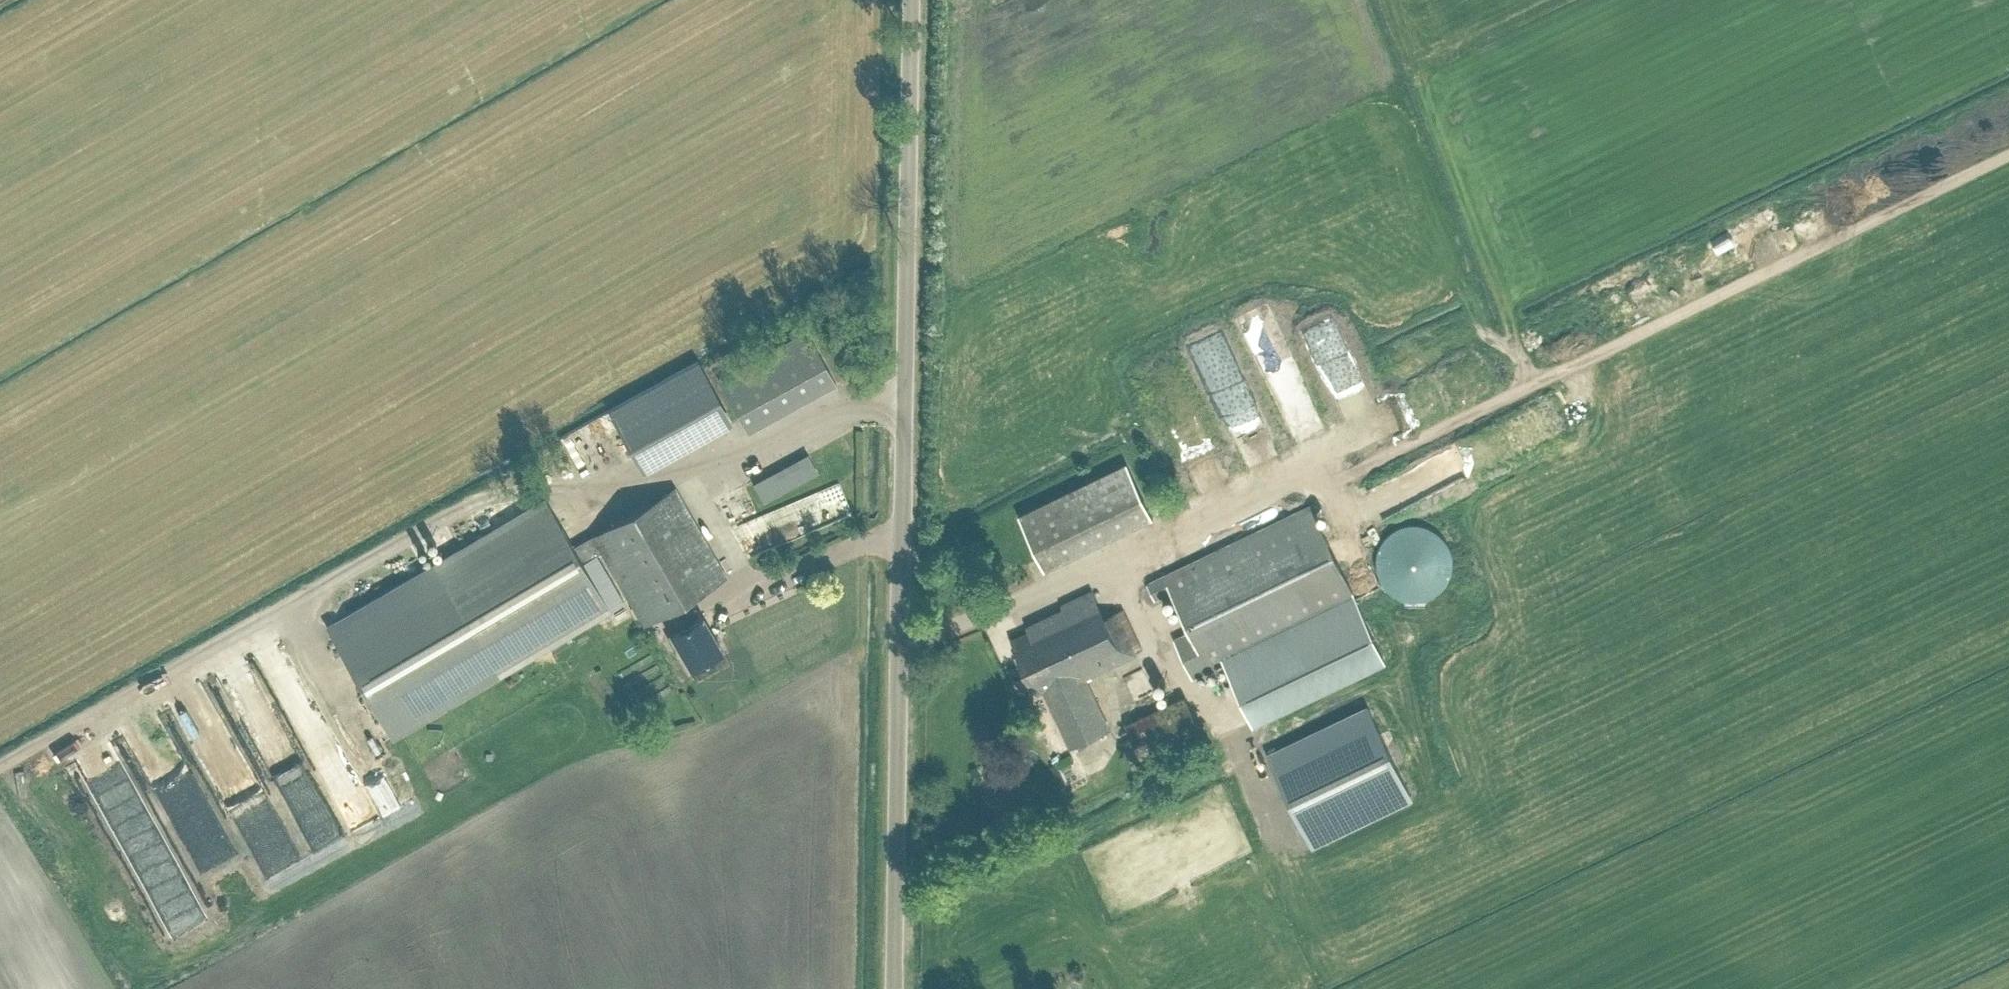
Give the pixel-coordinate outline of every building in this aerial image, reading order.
[(1317,366),(1345,356),(1331,319),(1303,329),(1317,366)] [(836,383),(807,330),(720,377),(748,430),(836,383)] [(697,360),(608,409),(634,456),(723,407),(697,360)] [(1363,379),(1334,387),(1343,418),(1372,409),(1363,379)] [(1169,429),(1189,421),(1180,398),(1160,405),(1169,429)] [(772,497),(773,498),(816,476),(808,459),(759,485),(767,500),(772,497)] [(1129,462),(1020,514),(1046,568),(1154,516),(1129,462)] [(543,498),(434,562),(329,623),(393,734),(499,673),(609,608),(581,561),(601,549),(642,622),(666,608),(677,628),(666,634),(673,648),(677,646),(689,667),(721,649),(701,614),(693,619),(682,599),(725,575),(675,486),(592,533),(571,545),(543,498)] [(789,536),(808,527),(847,509),(842,499),(830,504),(824,491),(778,513),(789,536)] [(725,526),(759,514),(754,501),(720,512),(725,526)] [(1311,504),(1262,527),(1147,582),(1155,597),(1171,589),(1191,630),(1174,638),(1192,676),(1224,661),(1253,723),(1386,660),(1356,598),(1311,504)] [(1398,594),(1408,597),(1419,597),(1430,595),(1439,589),(1446,581),(1451,571),(1452,561),(1451,550),(1447,540),(1440,532),(1431,526),(1421,522),(1410,522),(1399,525),(1390,531),(1383,539),(1378,548),(1377,559),(1378,570),(1382,580),(1389,588),(1398,594)] [(1123,607),(1105,613),(1104,614),(1093,590),(1062,604),(1064,609),(1027,626),(1029,631),(1012,639),(1037,692),(1044,689),(1071,744),(1109,726),(1085,676),(1135,651),(1135,650),(1142,647),(1123,607)] [(1144,758),(1201,730),(1184,694),(1127,722),(1144,758)] [(1369,712),(1270,759),(1310,845),(1410,798),(1369,712)] [(249,731),(278,798),(289,794),(306,834),(315,830),(320,840),(332,834),(281,717),(249,731)] [(217,792),(251,776),(235,743),(201,758),(217,792)] [(1080,750),(1088,772),(1102,767),(1095,745),(1080,750)] [(339,808),(362,794),(337,755),(315,769),(339,808)] [(413,799),(404,803),(395,782),(373,791),(388,827),(420,815),(413,799)] [(285,866),(263,792),(233,800),(251,860),(264,855),(269,871),(285,866)] [(133,833),(149,824),(141,810),(125,820),(133,833)] [(154,835),(136,847),(146,862),(164,849),(154,835)]
